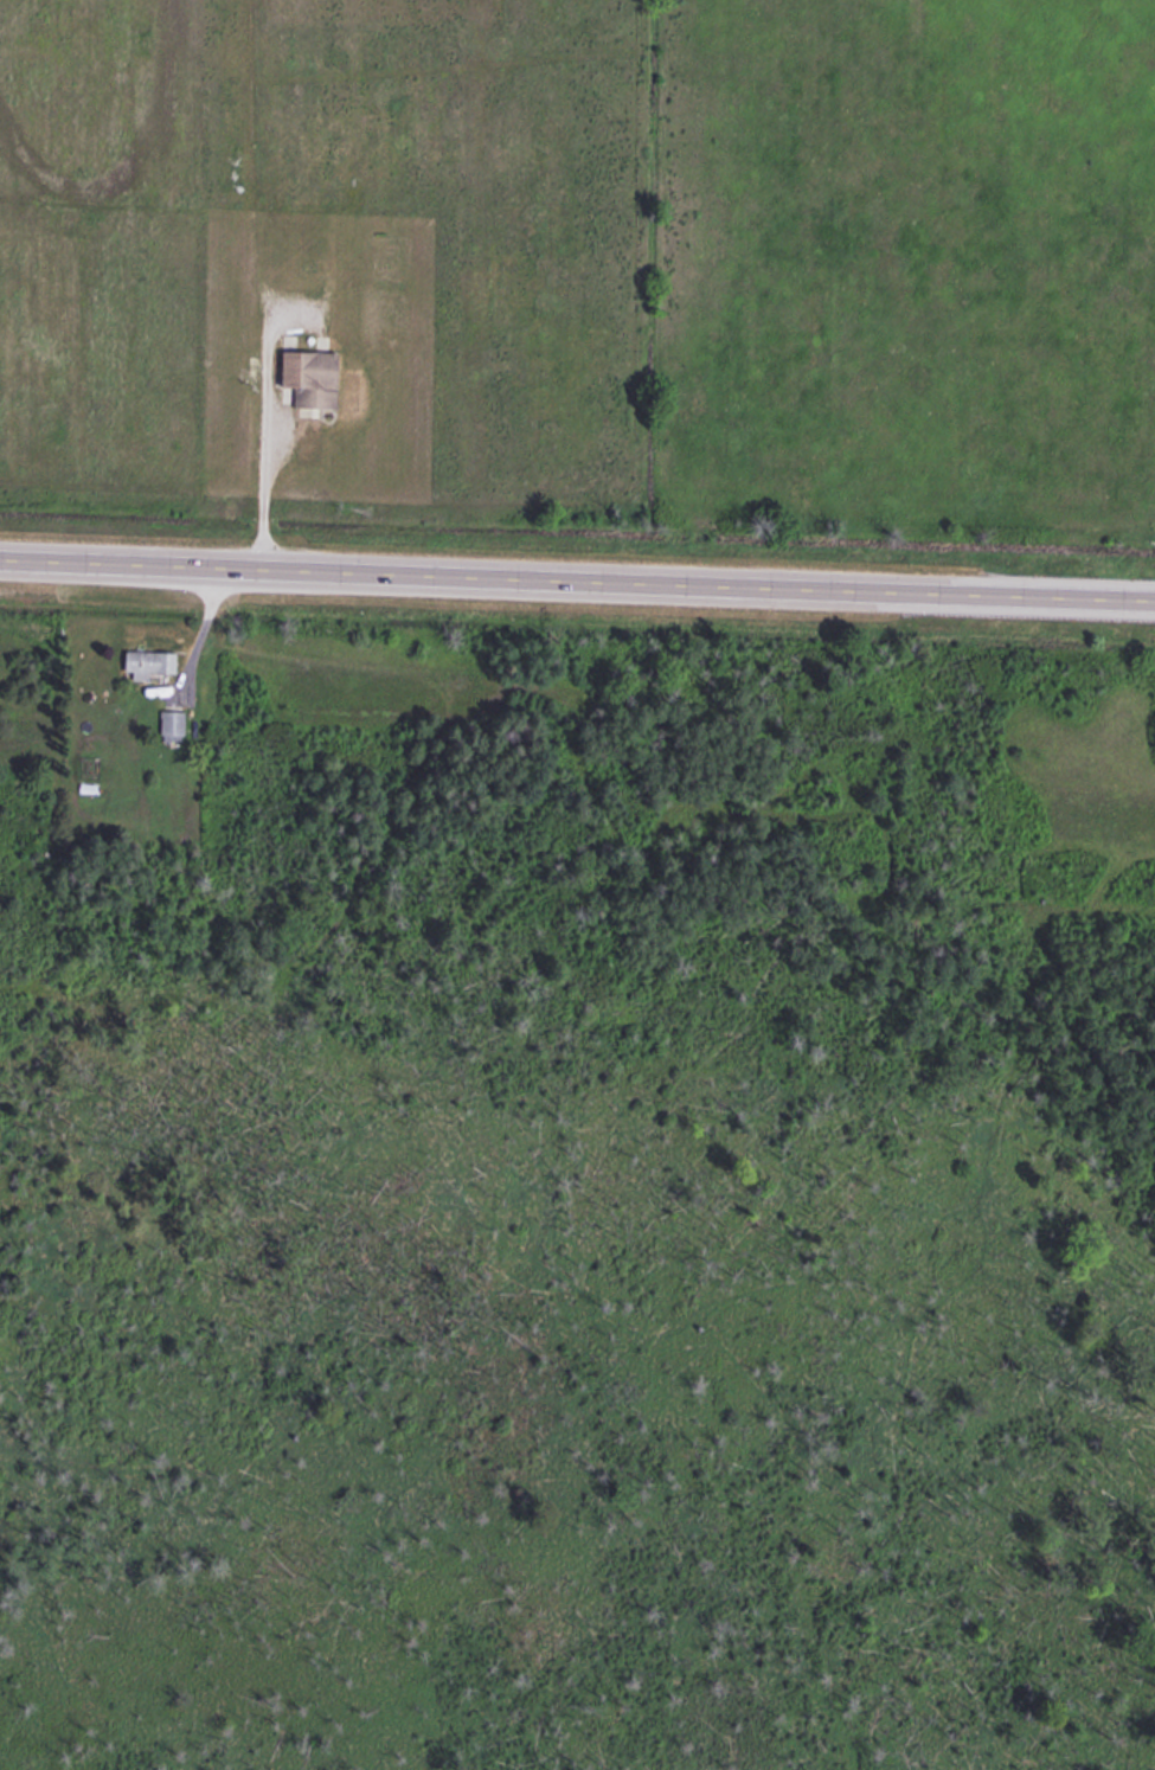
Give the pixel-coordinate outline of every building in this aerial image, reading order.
[(333,349),(275,349),(275,386),(289,386),(289,406),(333,406),(333,349)] [(128,677),(144,677),(145,669),(172,670),(173,648),(119,647),(118,668),(128,669),(128,677)] [(181,707),(156,707),(156,736),(181,736),(181,707)]
